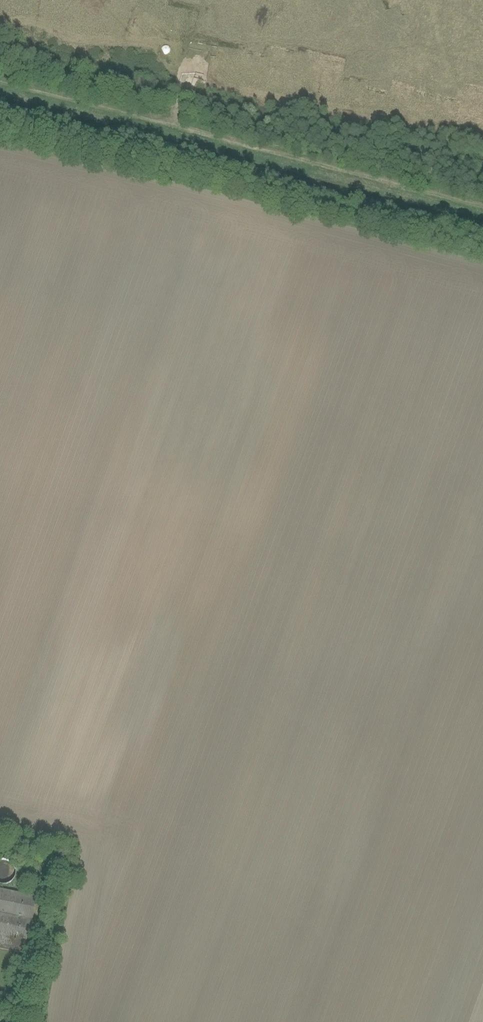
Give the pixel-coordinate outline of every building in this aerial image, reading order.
[(0,883),(4,883),(8,882),(12,880),(15,877),(16,873),(17,869),(15,865),(13,861),(9,859),(5,858),(1,858),(0,859),(0,882),(0,883)] [(0,890),(0,945),(26,950),(36,897),(0,890)]
